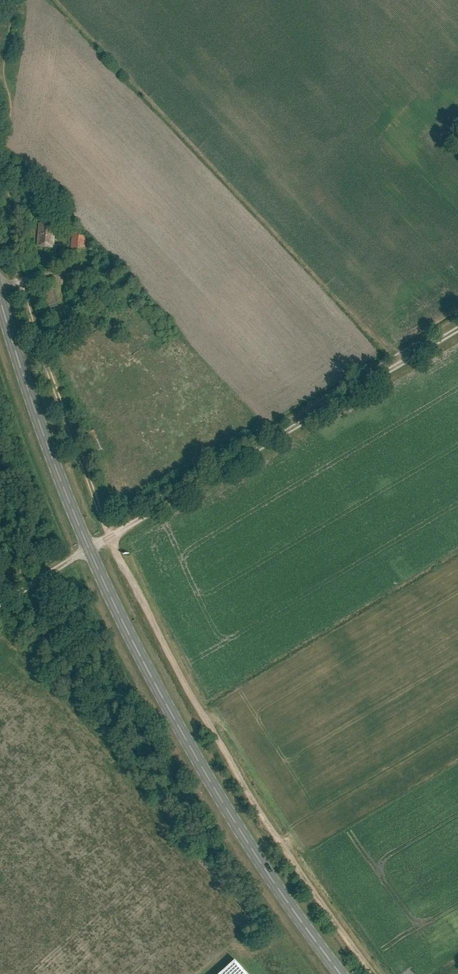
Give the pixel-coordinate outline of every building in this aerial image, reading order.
[(51,238),(51,220),(34,219),(34,242),(44,242),(44,238),(51,238)] [(235,960),(219,973),(248,973),(235,960)]
